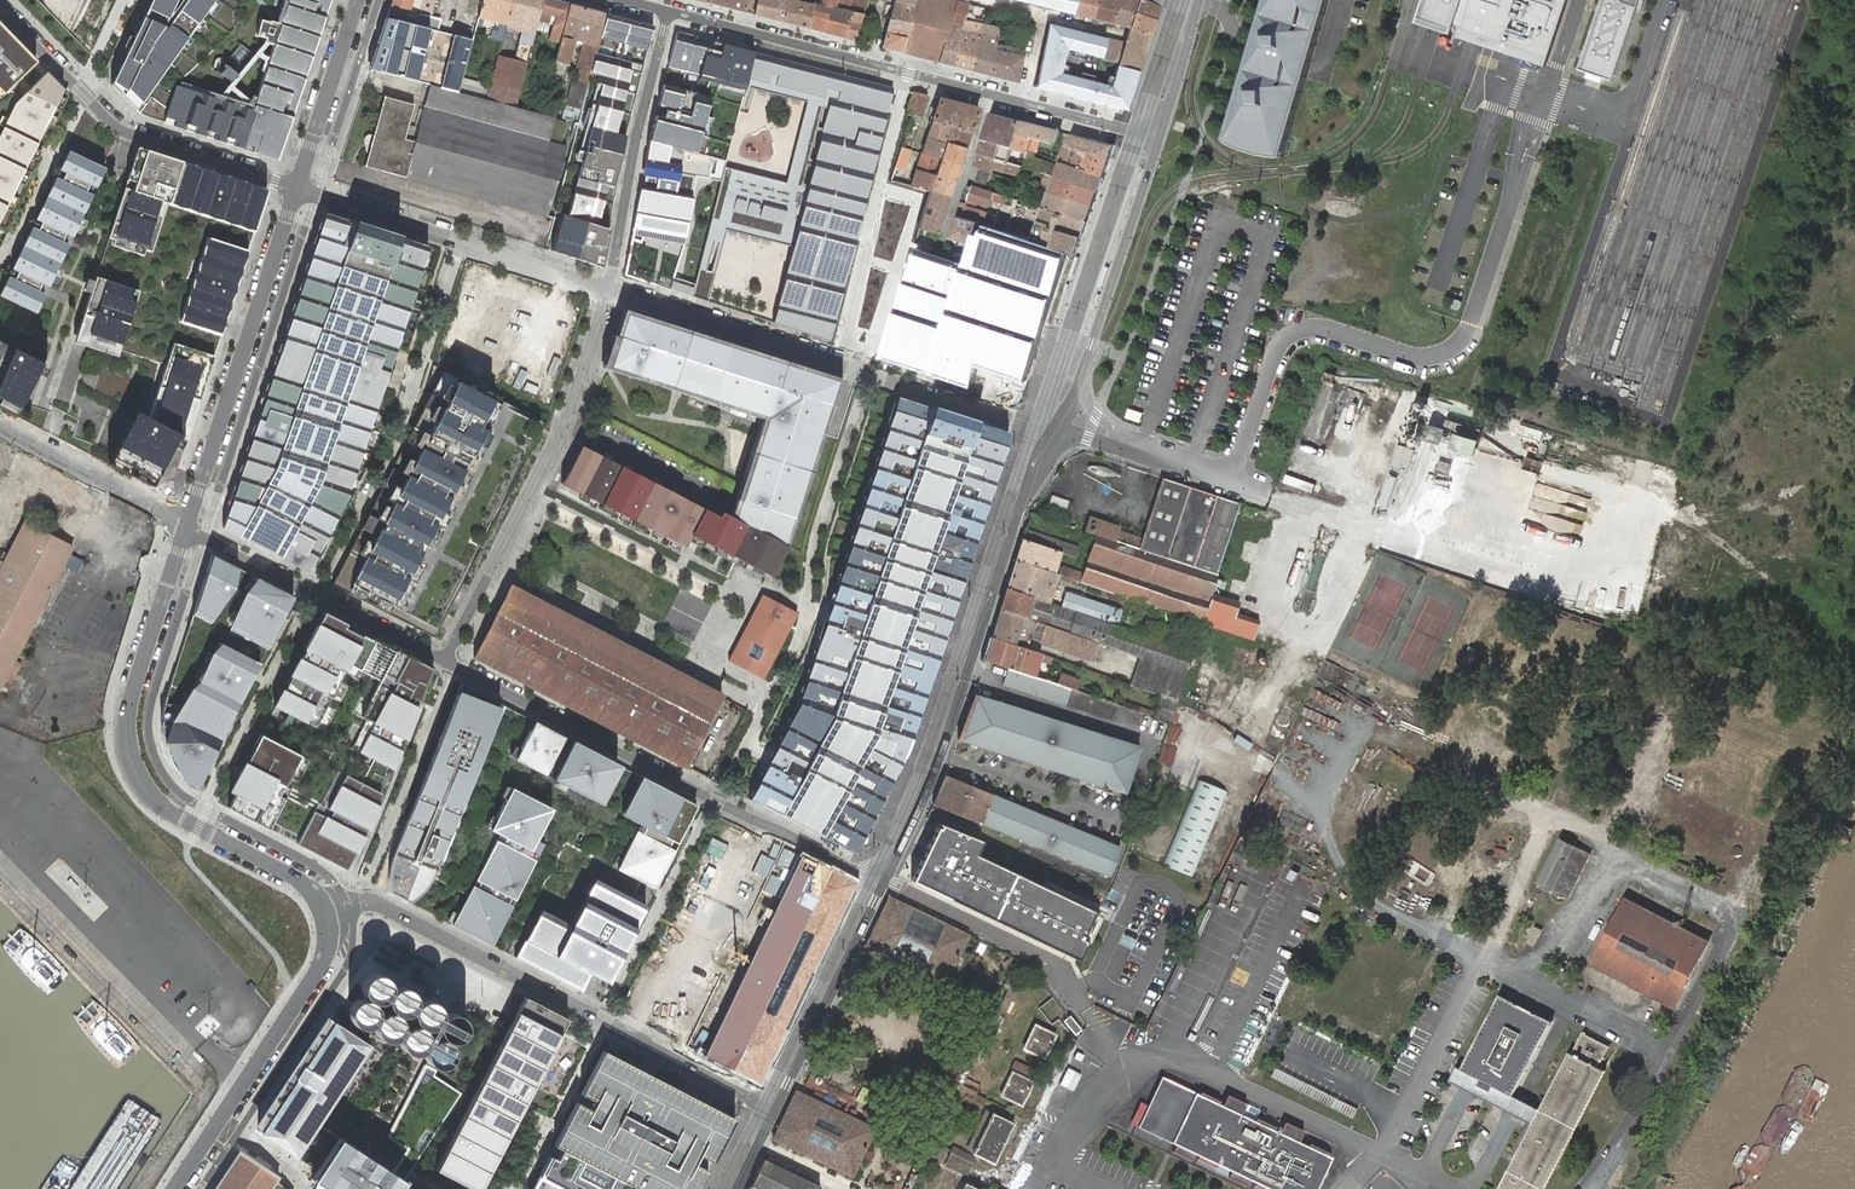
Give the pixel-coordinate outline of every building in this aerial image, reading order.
[(110,85),(129,104),(209,0),(177,0),(157,25),(170,0),(151,0),(110,85)] [(246,105),(171,81),(159,123),(277,161),(278,155),(312,51),(312,50),(329,0),(281,0),(246,105)] [(386,18),(429,29),(438,31),(441,20),(419,14),(409,11),(413,0),(392,0),(389,9),(386,18)] [(480,10),(504,16),(502,23),(499,22),(493,49),(491,54),(498,56),(500,50),(506,27),(506,24),(507,21),(513,0),(482,0),(480,10)] [(486,100),(515,107),(526,64),(531,45),(533,34),(535,28),(539,13),(543,0),(513,0),(507,21),(506,24),(506,27),(520,31),(518,42),(513,60),(498,56),(489,91),(488,94),(486,100)] [(570,4),(553,0),(543,0),(539,13),(547,15),(546,21),(550,23),(550,21),(553,21),(548,40),(560,43),(570,4)] [(707,2),(744,12),(746,0),(708,0),(707,2)] [(744,12),(753,14),(756,0),(746,0),(744,12)] [(779,0),(756,0),(753,14),(774,20),(779,0)] [(774,20),(807,28),(813,3),(810,3),(806,1),(802,1),(798,0),(779,0),(774,20)] [(829,0),(821,0),(820,4),(813,3),(807,28),(822,32),(826,15),(828,7),(829,0)] [(828,7),(835,8),(836,2),(836,0),(829,0),(828,7)] [(836,2),(835,8),(841,9),(848,11),(851,11),(853,4),(853,0),(836,0),(836,2)] [(844,37),(856,41),(861,22),(863,14),(864,14),(868,0),(853,0),(853,4),(851,11),(850,19),(844,37)] [(915,0),(895,0),(890,18),(909,23),(915,0)] [(956,3),(944,0),(915,0),(909,23),(901,53),(938,62),(956,3)] [(1073,14),(1077,0),(1016,0),(1073,14)] [(1073,14),(1092,19),(1097,0),(1077,0),(1073,14)] [(1092,19),(1111,24),(1119,0),(1097,0),(1092,19)] [(1225,139),(1283,156),(1329,0),(1266,0),(1225,139)] [(1419,17),(1454,28),(1463,0),(1424,0),(1419,17)] [(1452,33),(1460,35),(1458,39),(1471,44),(1547,68),(1570,0),(1463,0),(1452,33)] [(1640,0),(1602,0),(1580,66),(1615,77),(1640,0)] [(965,21),(968,4),(957,1),(956,3),(938,62),(955,66),(965,21)] [(567,105),(580,109),(596,52),(606,13),(570,4),(560,43),(555,63),(552,72),(556,73),(562,74),(563,71),(564,66),(567,67),(574,41),(576,35),(582,36),(581,42),(583,43),(567,105)] [(826,15),(822,32),(844,37),(850,19),(851,11),(848,11),(841,9),(835,8),(828,7),(826,15)] [(504,16),(480,10),(478,15),(478,17),(499,22),(502,23),(504,16)] [(470,23),(472,13),(459,11),(457,21),(470,23)] [(654,26),(606,13),(596,52),(644,64),(654,26)] [(1134,13),(1129,27),(1141,31),(1152,33),(1156,20),(1134,13)] [(972,71),(982,25),(974,23),(975,19),(966,17),(965,21),(955,66),(972,71)] [(1454,28),(1419,17),(1417,21),(1439,28),(1452,33),(1454,28)] [(429,29),(386,18),(370,69),(416,82),(429,29)] [(901,53),(909,23),(890,18),(882,47),(901,53)] [(1101,57),(1107,38),(1048,23),(1036,87),(1126,111),(1139,71),(1116,66),(1111,86),(1060,73),(1066,48),(1101,57)] [(6,209),(12,196),(18,183),(24,170),(30,157),(36,145),(47,122),(62,92),(63,89),(46,72),(33,85),(23,75),(36,61),(0,25),(0,221),(6,209)] [(996,44),(999,29),(982,25),(972,71),(990,75),(995,49),(996,45),(996,44)] [(1141,31),(1129,27),(1129,29),(1125,40),(1147,46),(1151,36),(1141,33),(1141,31)] [(894,88),(676,32),(668,67),(698,75),(694,93),(663,85),(648,141),(725,161),(739,106),(748,108),(753,89),(805,102),(827,108),(826,109),(821,128),(820,132),(813,160),(811,168),(807,185),(806,188),(785,183),(724,167),(691,296),(707,301),(726,230),(792,247),(773,322),(829,341),(894,88)] [(472,40),(453,35),(440,88),(458,92),(472,40)] [(1147,46),(1125,40),(1124,43),(1107,38),(1101,57),(1100,59),(1139,71),(1146,49),(1147,46)] [(1446,38),(1444,38),(1443,39),(1442,39),(1442,40),(1441,41),(1442,43),(1442,45),(1444,46),(1446,46),(1447,46),(1448,45),(1449,44),(1450,43),(1450,41),(1449,40),(1448,39),(1446,38)] [(1024,55),(1025,50),(996,44),(996,45),(995,49),(1024,55)] [(995,49),(990,75),(1018,82),(1024,55),(995,49)] [(560,213),(553,252),(601,265),(624,140),(644,64),(596,52),(580,109),(552,211),(560,213)] [(221,78),(228,70),(215,59),(208,66),(221,78)] [(542,86),(548,88),(551,76),(545,74),(542,86)] [(548,142),(554,117),(541,114),(515,107),(486,100),(482,99),(463,94),(458,92),(440,88),(430,85),(419,129),(417,135),(415,142),(410,158),(411,159),(406,177),(546,216),(565,146),(548,142)] [(67,94),(62,92),(47,122),(53,125),(67,94)] [(928,96),(913,93),(908,109),(913,111),(912,114),(921,117),(928,96)] [(364,166),(406,177),(411,159),(410,158),(415,142),(417,135),(406,132),(413,105),(384,97),(364,166)] [(952,127),(970,133),(978,109),(940,100),(933,121),(952,127)] [(827,108),(805,102),(785,183),(806,188),(807,185),(802,184),(806,166),(811,168),(813,160),(808,159),(816,131),(820,132),(821,128),(817,127),(822,108),(826,109),(827,108)] [(1021,121),(991,113),(983,139),(978,153),(1008,162),(1013,148),(1013,147),(1018,133),(1021,121)] [(946,143),(947,142),(952,127),(933,121),(927,137),(922,153),(941,160),(942,157),(946,143)] [(1060,131),(1021,121),(1018,133),(1013,147),(1013,148),(1028,153),(1029,150),(1030,147),(1031,144),(1034,137),(1046,140),(1055,142),(1060,131)] [(947,142),(966,149),(970,133),(952,127),(947,142)] [(1071,134),(1067,145),(1078,148),(1110,157),(1114,145),(1071,134)] [(1034,137),(1031,144),(1044,147),(1046,140),(1034,137)] [(946,143),(942,157),(961,163),(966,149),(947,142),(946,143)] [(42,147),(36,145),(30,157),(36,160),(42,147)] [(1062,159),(1061,161),(1072,164),(1103,175),(1110,157),(1078,148),(1067,145),(1065,150),(1062,159)] [(267,189),(137,147),(76,336),(92,341),(79,383),(134,412),(111,456),(135,469),(131,476),(152,486),(173,477),(196,407),(264,199),(267,189)] [(910,150),(901,147),(895,168),(903,171),(910,150)] [(1013,148),(1008,162),(1024,166),(1028,153),(1013,148)] [(0,290),(0,295),(34,312),(104,168),(68,150),(0,290)] [(1028,153),(1024,166),(1030,168),(1033,157),(1035,152),(1029,150),(1028,153)] [(648,166),(663,169),(667,155),(652,151),(648,166)] [(916,170),(911,186),(930,191),(931,190),(936,175),(936,174),(941,160),(922,153),(916,170)] [(1008,162),(978,153),(974,165),(975,166),(980,168),(992,172),(994,167),(1006,171),(1005,173),(1022,177),(1023,174),(1038,178),(1040,171),(1030,168),(1024,166),(1008,162)] [(1061,161),(1044,155),(1042,160),(1054,164),(1059,167),(1061,161)] [(942,157),(941,160),(936,174),(955,180),(961,163),(942,157)] [(1030,168),(1040,171),(1052,175),(1056,176),(1059,177),(1095,189),(1098,191),(1103,175),(1072,164),(1061,161),(1059,167),(1054,164),(1042,160),(1033,157),(1030,168)] [(30,173),(24,170),(18,183),(24,186),(30,173)] [(936,175),(931,190),(950,197),(955,180),(936,174),(936,175)] [(1054,179),(1050,191),(1089,205),(1093,206),(1098,191),(1095,189),(1059,177),(1056,176),(1052,175),(1051,178),(1054,179)] [(974,186),(974,187),(973,189),(969,200),(990,206),(992,200),(995,192),(974,186)] [(973,189),(966,187),(962,201),(968,203),(969,200),(973,189)] [(950,197),(931,190),(920,222),(918,228),(938,234),(950,197)] [(1089,205),(1050,191),(1044,208),(1087,222),(1093,206),(1089,205)] [(995,192),(992,200),(1005,204),(1008,196),(995,192)] [(17,199),(12,196),(6,209),(11,212),(17,199)] [(968,203),(962,201),(957,215),(962,217),(968,205),(968,203)] [(962,217),(976,221),(980,210),(968,205),(962,217)] [(1040,218),(1032,238),(1054,246),(1060,230),(1082,237),(1087,222),(1044,208),(1038,206),(1033,216),(1040,218)] [(232,534),(308,572),(347,495),(428,245),(324,213),(274,368),(252,439),(223,529),(232,534)] [(957,215),(950,237),(968,242),(969,243),(969,244),(969,245),(970,245),(970,246),(971,246),(972,246),(980,222),(976,221),(962,217),(957,215)] [(932,252),(918,248),(884,358),(973,387),(983,361),(1029,375),(1071,251),(1054,246),(980,222),(972,246),(966,263),(932,252)] [(1018,222),(1015,232),(1021,234),(1024,224),(1018,222)] [(1054,246),(1071,251),(1076,253),(1082,237),(1060,230),(1054,246)] [(812,376),(813,372),(623,310),(622,314),(812,376)] [(748,481),(735,519),(783,544),(828,406),(832,408),(835,409),(844,381),(813,372),(812,376),(622,314),(615,336),(614,337),(619,338),(610,366),(768,417),(767,421),(748,481)] [(610,366),(619,338),(614,337),(615,336),(612,336),(602,368),(611,371),(767,421),(768,417),(610,366)] [(0,341),(0,399),(17,408),(41,363),(0,341)] [(390,473),(332,585),(442,641),(459,606),(456,604),(547,428),(457,382),(459,378),(444,370),(390,473)] [(802,697),(748,800),(854,855),(907,752),(1010,435),(955,417),(898,399),(807,682),(802,697)] [(787,546),(832,408),(828,406),(783,544),(787,546)] [(1427,422),(1424,437),(1441,440),(1444,426),(1427,422)] [(1473,453),(1477,436),(1452,430),(1448,447),(1473,453)] [(718,516),(581,446),(561,484),(684,547),(691,535),(770,575),(787,546),(783,544),(735,519),(720,512),(718,516)] [(1447,474),(1450,462),(1440,460),(1437,471),(1447,474)] [(1379,503),(1386,506),(1395,478),(1389,476),(1379,503)] [(1193,567),(1217,575),(1239,503),(1216,495),(1162,477),(1141,538),(1116,530),(1118,526),(1089,517),(1085,531),(1087,532),(1095,534),(1126,545),(1139,549),(1191,566),(1193,567)] [(1048,496),(1046,510),(1064,512),(1067,499),(1048,496)] [(73,546),(56,537),(28,522),(11,555),(3,551),(0,558),(0,561),(6,564),(0,576),(0,687),(4,679),(10,682),(15,673),(9,670),(73,546)] [(1022,539),(1015,560),(1053,573),(1061,553),(1075,558),(1078,548),(1026,530),(1023,540),(1022,539)] [(1095,534),(1087,561),(1118,572),(1126,545),(1095,534)] [(1080,582),(1200,623),(1202,624),(1203,620),(1208,602),(1217,575),(1193,567),(1191,566),(1139,549),(1126,545),(1118,572),(1087,561),(1082,576),(1080,582)] [(293,595),(213,554),(197,604),(165,707),(161,733),(168,757),(175,765),(186,779),(196,785),(293,595)] [(1015,560),(1006,589),(1029,597),(1049,603),(1058,575),(1057,575),(1053,573),(1015,560)] [(1057,575),(1058,575),(1080,582),(1082,576),(1062,569),(1058,572),(1057,575)] [(1208,602),(1203,620),(1252,637),(1258,619),(1234,611),(1215,605),(1224,577),(1217,575),(1208,602)] [(505,594),(472,658),(690,771),(701,751),(695,747),(721,696),(513,587),(505,594)] [(1006,589),(1000,609),(1023,617),(1046,625),(1066,632),(1098,643),(1140,658),(1130,686),(1177,702),(1191,653),(1116,627),(1106,623),(1062,608),(1049,603),(1029,597),(1006,589)] [(1106,623),(1116,627),(1122,612),(1111,608),(1067,593),(1062,608),(1106,623)] [(763,678),(796,614),(762,595),(752,614),(728,660),(763,678)] [(1000,609),(991,638),(1014,646),(1017,635),(1039,642),(1060,650),(1091,661),(1098,643),(1066,632),(1046,625),(1023,617),(1000,609)] [(431,668),(324,613),(231,792),(236,794),(229,809),(345,870),(370,822),(382,793),(431,668)] [(37,617),(35,625),(51,629),(53,621),(37,617)] [(991,638),(984,660),(1008,669),(1020,672),(1033,677),(1040,654),(1030,651),(1014,646),(991,638)] [(20,664),(14,661),(9,670),(15,673),(20,664)] [(1008,669),(1003,684),(1113,721),(1118,705),(1033,677),(1008,669)] [(697,805),(461,683),(390,862),(388,872),(388,883),(390,892),(410,903),(419,899),(427,893),(436,879),(467,895),(452,925),(491,945),(506,915),(532,928),(516,958),(579,991),(588,973),(605,980),(644,904),(631,897),(639,881),(654,889),(697,805)] [(972,690),(957,738),(1125,793),(1140,744),(972,690)] [(1127,702),(1125,708),(1142,715),(1150,717),(1152,711),(1127,702)] [(945,774),(932,804),(981,824),(981,823),(1109,876),(1115,863),(1118,864),(1124,850),(1121,849),(993,794),(945,774)] [(1193,876),(1229,793),(1198,780),(1163,863),(1193,876)] [(936,827),(911,880),(1076,956),(1096,913),(978,859),(985,843),(944,826),(942,830),(936,827)] [(1540,883),(1554,890),(1561,875),(1564,870),(1578,841),(1564,834),(1562,838),(1557,849),(1540,883)] [(1564,870),(1561,875),(1577,883),(1593,847),(1578,841),(1564,870)] [(829,868),(801,853),(703,1055),(732,1070),(829,868)] [(857,882),(829,868),(732,1070),(760,1084),(786,1029),(787,1030),(813,976),(812,975),(857,882)] [(1561,875),(1554,890),(1570,898),(1577,883),(1561,875)] [(1550,896),(1554,890),(1540,883),(1537,890),(1550,896)] [(889,896),(865,945),(947,984),(958,989),(967,972),(966,971),(955,966),(964,949),(970,936),(889,896)] [(1628,897),(1593,965),(1675,1008),(1710,940),(1640,903),(1628,897)] [(1532,926),(1527,943),(1535,945),(1540,928),(1532,926)] [(450,1043),(449,1041),(451,1042),(455,1042),(459,1040),(465,1033),(465,1026),(464,1021),(461,1016),(456,1012),(449,1011),(445,1012),(442,1015),(440,1017),(441,1010),(439,1006),(437,1003),(431,1000),(427,999),(423,999),(417,1002),(415,1004),(416,1002),(415,997),(414,993),(411,990),(407,987),(401,985),(395,987),(390,990),(390,985),(389,983),(387,978),(383,975),(378,973),(374,973),(370,974),(365,978),(361,984),(361,990),(363,995),(366,998),(359,998),(355,1000),(351,1003),(349,1007),(348,1009),(348,1016),(350,1021),(353,1024),(359,1028),(363,1028),(368,1027),(373,1024),(373,1028),(373,1030),(376,1035),(380,1039),(384,1040),(387,1041),(393,1040),(397,1038),(398,1036),(398,1041),(400,1045),(403,1050),(408,1053),(413,1054),(420,1053),(423,1050),(422,1054),(423,1057),(424,1061),(426,1062),(429,1064),(431,1065),(436,1065),(442,1065),(449,1061),(452,1057),(454,1051),(453,1049),(453,1047),(450,1043)] [(1549,1020),(1497,993),(1458,1068),(1477,1078),(1475,1083),(1489,1091),(1492,1086),(1510,1095),(1549,1020)] [(525,996),(436,1170),(473,1188),(479,1188),(568,1018),(525,996)] [(1004,1018),(996,1014),(992,1023),(986,1035),(985,1037),(993,1041),(1004,1018)] [(986,1035),(992,1023),(980,1017),(974,1030),(986,1035)] [(331,1021),(257,1131),(296,1157),(370,1046),(331,1021)] [(1035,1025),(1023,1049),(1044,1059),(1055,1035),(1035,1025)] [(1500,1188),(1546,1188),(1607,1071),(1599,1067),(1610,1046),(1584,1033),(1573,1053),(1571,1052),(1540,1110),(1534,1123),(1500,1188)] [(983,1063),(993,1041),(985,1037),(975,1059),(983,1063)] [(559,1148),(638,1188),(698,1188),(707,1171),(693,1164),(698,1155),(712,1162),(734,1119),(722,1113),(722,1111),(708,1104),(694,1096),(693,1098),(644,1072),(645,1071),(636,1066),(629,1062),(628,1064),(603,1051),(580,1093),(594,1101),(589,1110),(575,1102),(553,1145),(559,1148)] [(864,1069),(829,1053),(819,1075),(810,1074),(808,1079),(850,1099),(864,1069)] [(1455,1067),(1449,1080),(1534,1123),(1540,1110),(1510,1095),(1492,1086),(1489,1091),(1475,1083),(1477,1078),(1458,1068),(1455,1067)] [(1012,1072),(1001,1096),(1022,1106),(1033,1083),(1012,1072)] [(982,1086),(965,1078),(961,1086),(978,1094),(982,1086)] [(1130,1124),(1138,1128),(1171,1143),(1194,1093),(1161,1078),(1148,1106),(1140,1102),(1130,1124)] [(967,1091),(961,1088),(956,1099),(962,1103),(980,1111),(985,1100),(967,1091)] [(875,1129),(796,1091),(772,1139),(852,1177),(875,1129)] [(1194,1093),(1171,1143),(1175,1145),(1173,1151),(1192,1160),(1194,1155),(1231,1172),(1228,1177),(1247,1186),(1250,1181),(1267,1188),(1317,1188),(1332,1159),(1298,1143),(1303,1132),(1285,1123),(1280,1134),(1240,1115),(1246,1104),(1227,1096),(1222,1107),(1194,1093)] [(1353,1116),(1356,1108),(1345,1104),(1342,1112),(1353,1116)] [(975,1130),(982,1134),(992,1114),(985,1110),(975,1130)] [(982,1134),(1003,1145),(1013,1124),(992,1114),(982,1134)] [(966,1150),(973,1154),(982,1134),(975,1130),(966,1150)] [(945,1136),(939,1132),(929,1154),(935,1157),(946,1162),(948,1158),(971,1168),(974,1160),(969,1157),(970,1156),(953,1148),(951,1151),(940,1146),(945,1136)] [(982,1134),(973,1154),(993,1163),(1003,1145),(982,1134)] [(339,1137),(311,1180),(324,1188),(398,1188),(403,1179),(339,1137)] [(559,1148),(554,1158),(547,1155),(538,1174),(530,1188),(638,1188),(559,1148)] [(239,1151),(214,1188),(286,1188),(276,1181),(278,1177),(239,1151)] [(966,1176),(971,1168),(948,1158),(946,1162),(944,1165),(966,1176)] [(820,1187),(763,1159),(750,1186),(757,1188),(819,1188),(820,1187)]
